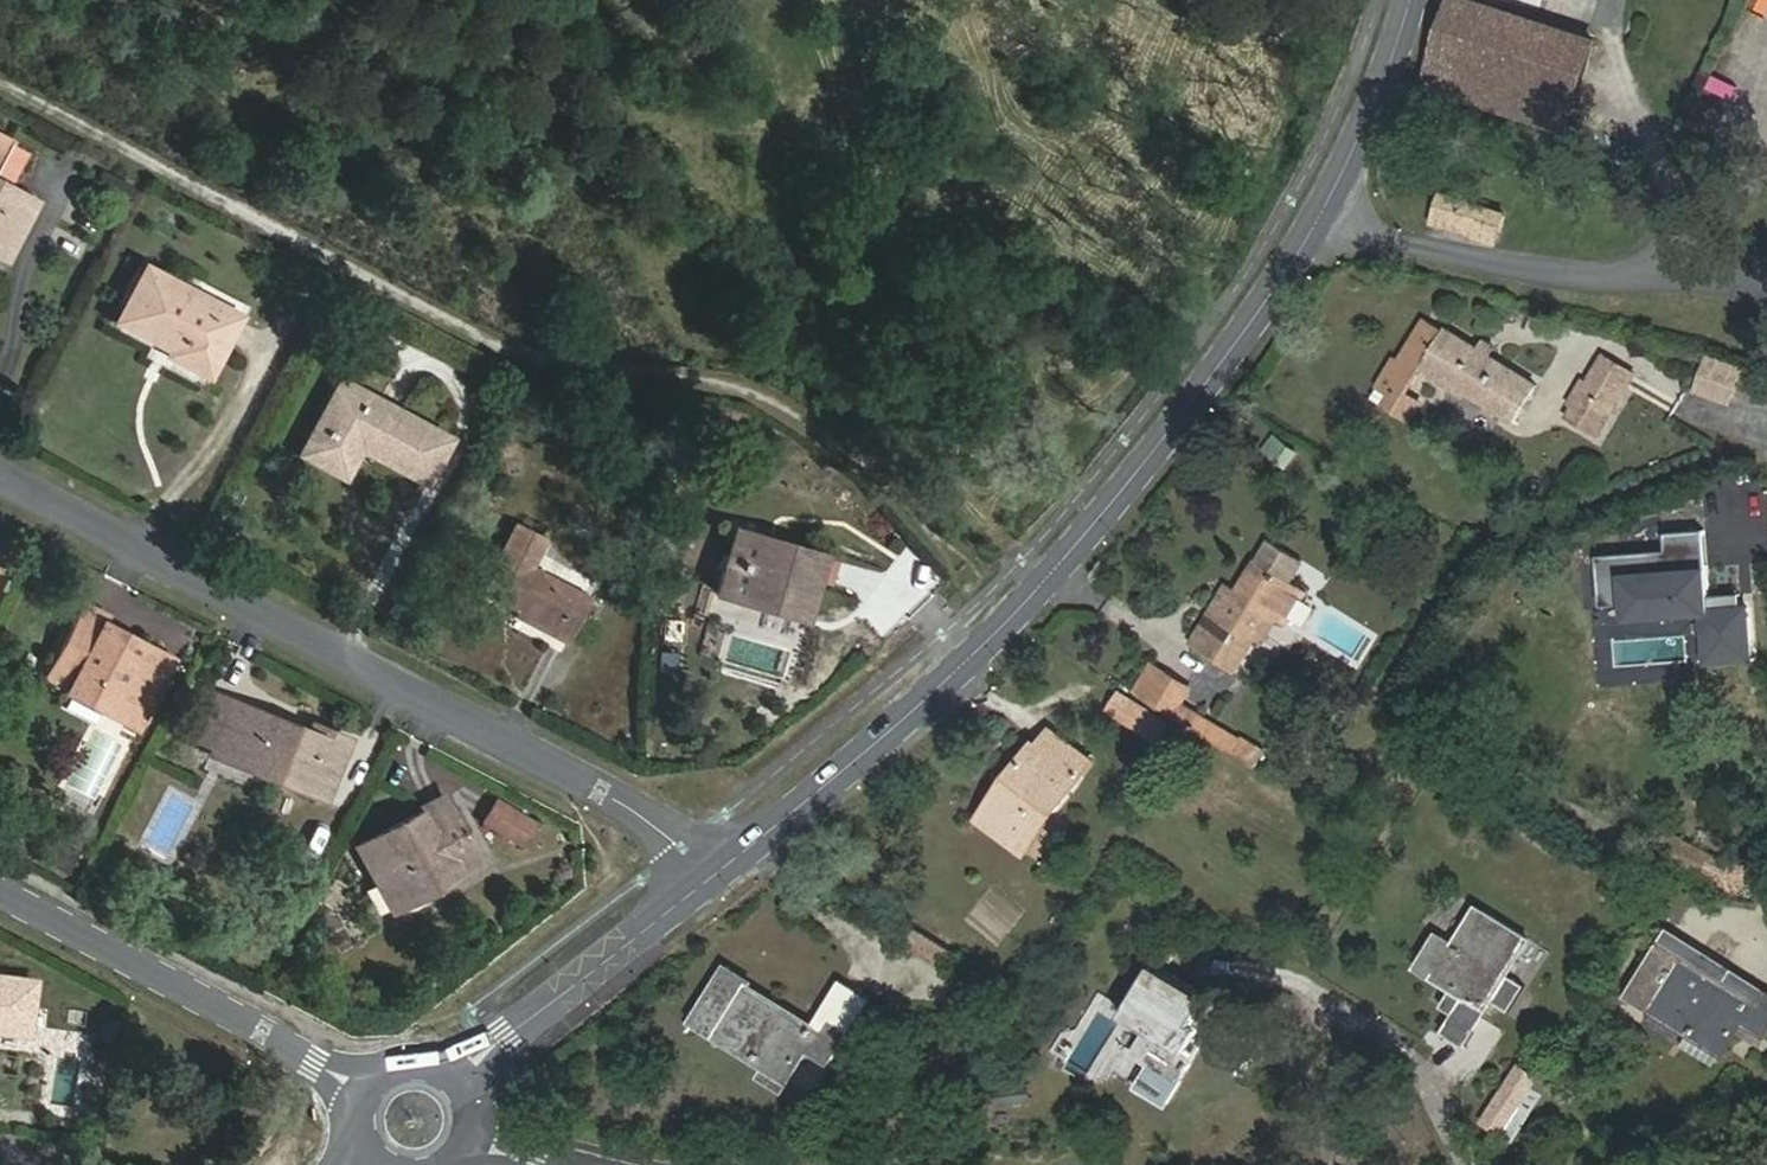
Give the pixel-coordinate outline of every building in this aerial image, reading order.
[(1595,39),(1466,0),(1453,0),(1427,84),(1566,129),(1595,39)] [(1583,0),(1544,0),(1540,11),(1576,22),(1583,0)] [(12,144),(0,137),(0,166),(12,144)] [(9,245),(32,203),(0,185),(0,241),(9,245)] [(1494,241),(1503,213),(1442,194),(1433,222),(1494,241)] [(2,259),(9,245),(0,241),(0,258),(2,259)] [(142,266),(114,319),(169,349),(166,355),(203,374),(235,316),(180,287),(142,266)] [(1513,418),(1533,384),(1444,330),(1443,332),(1425,321),(1399,363),(1394,360),(1379,385),(1390,392),(1384,402),(1410,419),(1420,402),(1405,393),(1423,363),(1513,418)] [(1597,432),(1632,374),(1602,356),(1567,414),(1597,432)] [(1707,357),(1694,392),(1729,403),(1741,368),(1707,357)] [(308,459),(343,478),(360,446),(424,481),(448,438),(383,403),(338,379),(324,403),(335,410),(308,459)] [(297,453),(308,459),(335,410),(324,403),(297,453)] [(1282,470),(1296,453),(1274,434),(1260,451),(1282,470)] [(552,626),(549,632),(564,640),(587,597),(529,567),(544,540),(515,525),(483,589),(519,608),(552,626)] [(748,590),(806,607),(821,556),(735,530),(717,594),(745,602),(748,590)] [(1707,663),(1751,660),(1747,610),(1741,610),(1726,612),(1725,598),(1708,599),(1704,532),(1666,535),(1667,553),(1624,556),(1627,600),(1656,598),(1657,617),(1704,614),(1707,663)] [(1627,600),(1624,556),(1597,558),(1601,610),(1627,608),(1628,620),(1657,617),(1656,598),(1627,600)] [(1255,565),(1227,610),(1218,604),(1195,640),(1236,665),(1248,645),(1259,652),(1272,629),(1285,637),(1290,627),(1285,623),(1297,604),(1303,607),(1308,598),(1286,584),(1255,565)] [(803,618),(806,607),(748,590),(745,602),(803,618)] [(1740,597),(1725,598),(1726,612),(1741,610),(1740,597)] [(108,618),(83,604),(45,677),(107,710),(117,692),(137,702),(162,655),(104,624),(108,618)] [(515,615),(549,632),(552,626),(519,608),(515,615)] [(1349,645),(1347,620),(1324,622),(1326,647),(1349,645)] [(171,660),(162,655),(137,702),(117,692),(107,710),(135,725),(171,660)] [(1134,690),(1176,716),(1232,751),(1239,739),(1182,703),(1191,688),(1152,663),(1134,690)] [(1118,691),(1107,711),(1157,741),(1168,722),(1118,691)] [(222,749),(241,703),(217,693),(198,739),(222,749)] [(309,730),(241,703),(222,749),(250,761),(247,769),(320,797),(333,765),(338,767),(350,739),(312,723),(309,730)] [(980,818),(1024,850),(1090,759),(1050,731),(1039,746),(1035,742),(980,818)] [(218,758),(247,769),(250,761),(222,749),(218,758)] [(439,871),(444,881),(478,861),(442,796),(383,827),(385,831),(357,845),(377,881),(387,875),(397,894),(439,871)] [(534,823),(495,801),(483,821),(523,843),(534,823)] [(1658,847),(1680,860),(1683,854),(1708,868),(1714,857),(1667,831),(1658,847)] [(1680,860),(1721,884),(1748,882),(1749,893),(1766,892),(1766,857),(1714,857),(1708,868),(1683,854),(1680,860)] [(393,910),(444,881),(439,871),(397,894),(387,875),(377,881),(393,910)] [(1485,1009),(1492,997),(1507,973),(1529,939),(1482,909),(1456,947),(1439,936),(1419,967),(1465,996),(1485,1009)] [(1722,1050),(1739,1023),(1762,1036),(1766,1028),(1766,994),(1669,932),(1631,992),(1691,1030),(1722,1050)] [(1533,976),(1548,951),(1532,942),(1517,966),(1533,976)] [(767,1065),(788,1078),(807,1048),(827,1061),(865,999),(842,985),(815,1027),(747,985),(749,982),(725,967),(692,1019),(767,1065)] [(1169,1037),(1152,1065),(1139,1085),(1166,1102),(1212,1028),(1200,1021),(1211,1004),(1155,969),(1129,1012),(1162,1033),(1169,1037)] [(1507,973),(1492,997),(1509,1008),(1524,984),(1507,973)] [(26,1031),(32,988),(0,983),(0,1027),(26,1031)] [(1464,1042),(1485,1009),(1465,996),(1444,1030),(1464,1042)] [(1713,1063),(1722,1050),(1691,1030),(1683,1044),(1713,1063)] [(1145,1060),(1152,1065),(1169,1037),(1162,1033),(1145,1060)] [(1530,1088),(1537,1076),(1518,1063),(1479,1121),(1499,1135),(1530,1088)] [(782,1089),(788,1078),(767,1065),(760,1076),(782,1089)] [(1541,1095),(1530,1088),(1499,1135),(1510,1142),(1541,1095)]
